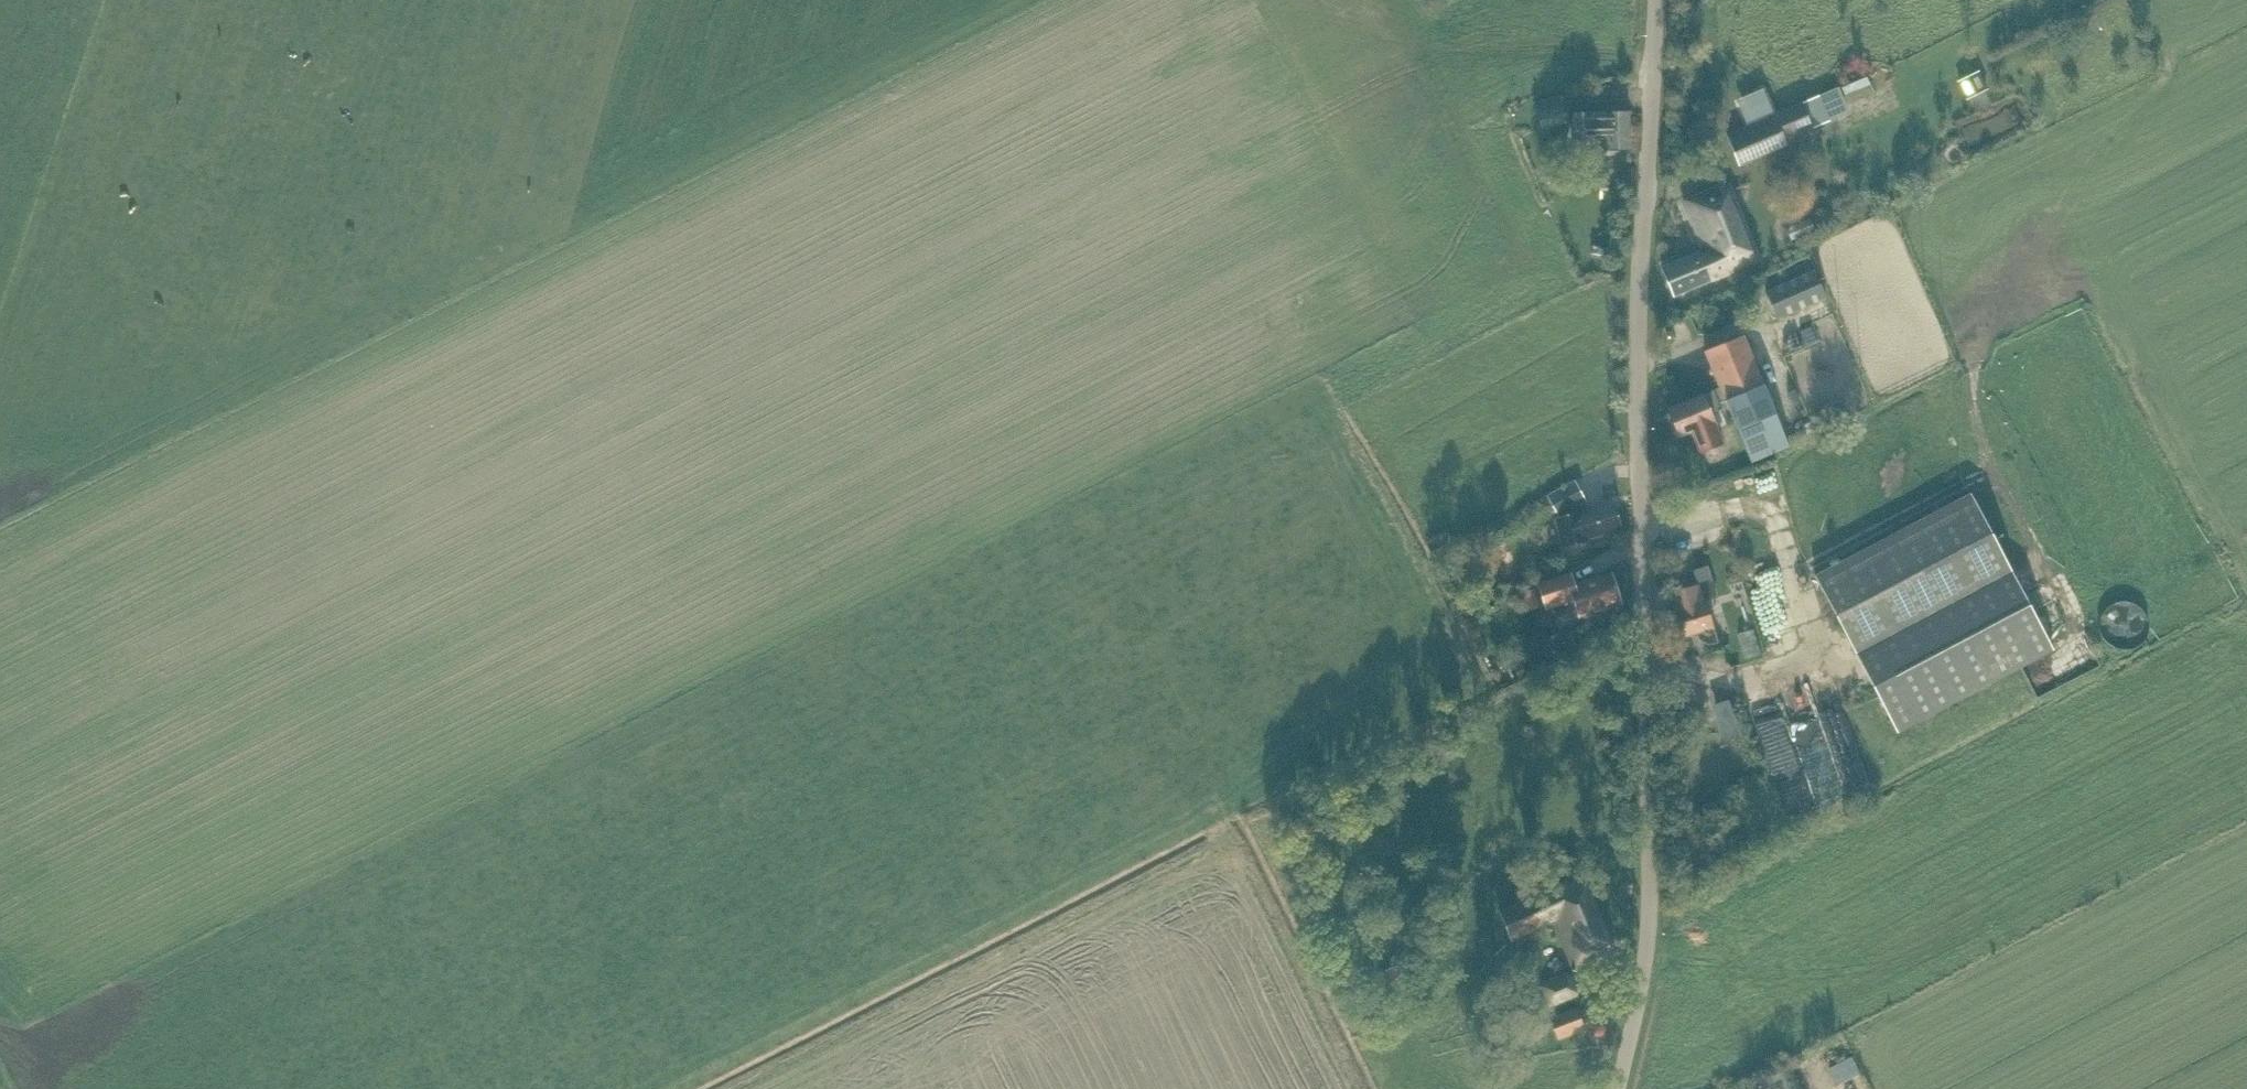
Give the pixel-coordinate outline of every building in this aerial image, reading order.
[(1806,68),(1821,63),(1815,46),(1800,51),(1806,68)] [(1978,72),(1959,81),(1968,100),(1986,91),(1978,72)] [(1851,73),(1829,82),(1833,91),(1855,83),(1851,73)] [(1829,123),(1821,104),(1818,97),(1726,137),(1737,162),(1786,141),(1785,139),(1809,128),(1810,131),(1829,123)] [(1594,137),(1605,137),(1605,150),(1629,149),(1629,113),(1610,113),(1592,113),(1569,114),(1571,140),(1594,140),(1594,137)] [(1754,264),(1740,228),(1723,184),(1681,201),(1702,252),(1661,269),(1672,297),(1754,264)] [(1779,319),(1825,298),(1827,298),(1815,272),(1767,293),(1779,319)] [(1789,447),(1775,414),(1742,336),(1705,351),(1751,462),(1789,447)] [(1711,415),(1722,410),(1714,391),(1668,409),(1679,437),(1691,432),(1700,452),(1722,443),(1711,415)] [(1558,516),(1586,500),(1574,479),(1546,495),(1558,516)] [(1897,733),(2053,650),(1970,494),(1814,577),(1897,733)] [(1578,541),(1620,529),(1613,503),(1574,515),(1553,521),(1561,546),(1578,541)] [(1444,531),(1427,540),(1434,552),(1451,543),(1444,531)] [(1738,575),(1743,624),(1760,622),(1758,600),(1769,599),(1766,572),(1738,575)] [(1579,617),(1621,603),(1611,574),(1574,586),(1570,574),(1538,585),(1546,609),(1573,600),(1579,617)] [(1705,601),(1702,602),(1697,585),(1669,593),(1675,611),(1670,612),(1678,638),(1696,632),(1698,637),(1700,641),(1707,644),(1711,645),(1718,643),(1705,601)] [(1758,655),(1773,653),(1771,636),(1755,638),(1758,655)] [(1816,683),(1784,693),(1822,806),(1853,796),(1816,683)] [(1783,693),(1751,704),(1787,818),(1820,806),(1783,693)] [(1575,970),(1614,954),(1578,875),(1495,913),(1508,941),(1552,920),(1575,970)] [(1380,972),(1386,985),(1400,978),(1394,965),(1380,972)] [(1550,1009),(1580,998),(1571,973),(1542,984),(1550,1009)] [(1557,1039),(1584,1029),(1577,1008),(1549,1019),(1557,1039)]
